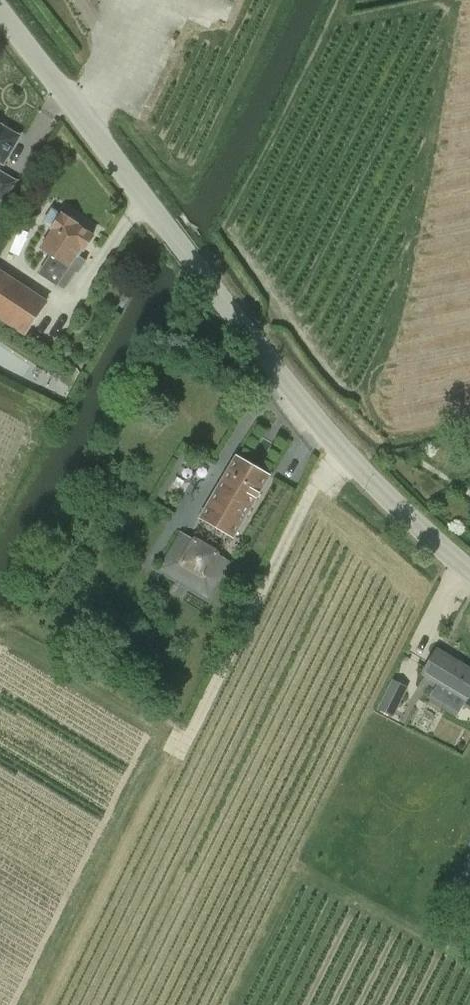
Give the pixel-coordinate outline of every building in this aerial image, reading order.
[(2,165),(19,137),(0,126),(0,164),(2,165)] [(0,172),(0,198),(5,201),(16,181),(0,172)] [(83,249),(92,235),(76,225),(77,224),(61,214),(60,215),(52,209),(43,223),(51,228),(51,230),(52,230),(41,248),(51,254),(40,270),(38,273),(57,286),(58,284),(65,289),(76,272),(77,272),(84,261),(77,257),(83,249)] [(0,271),(0,318),(25,335),(47,302),(0,271)] [(269,476),(235,456),(199,517),(232,537),(269,476)] [(209,598),(231,562),(179,531),(157,569),(209,598)] [(422,672),(437,682),(437,680),(466,698),(464,701),(469,705),(469,671),(465,668),(464,670),(434,652),(422,672)] [(391,679),(377,709),(392,717),(407,687),(391,679)]
